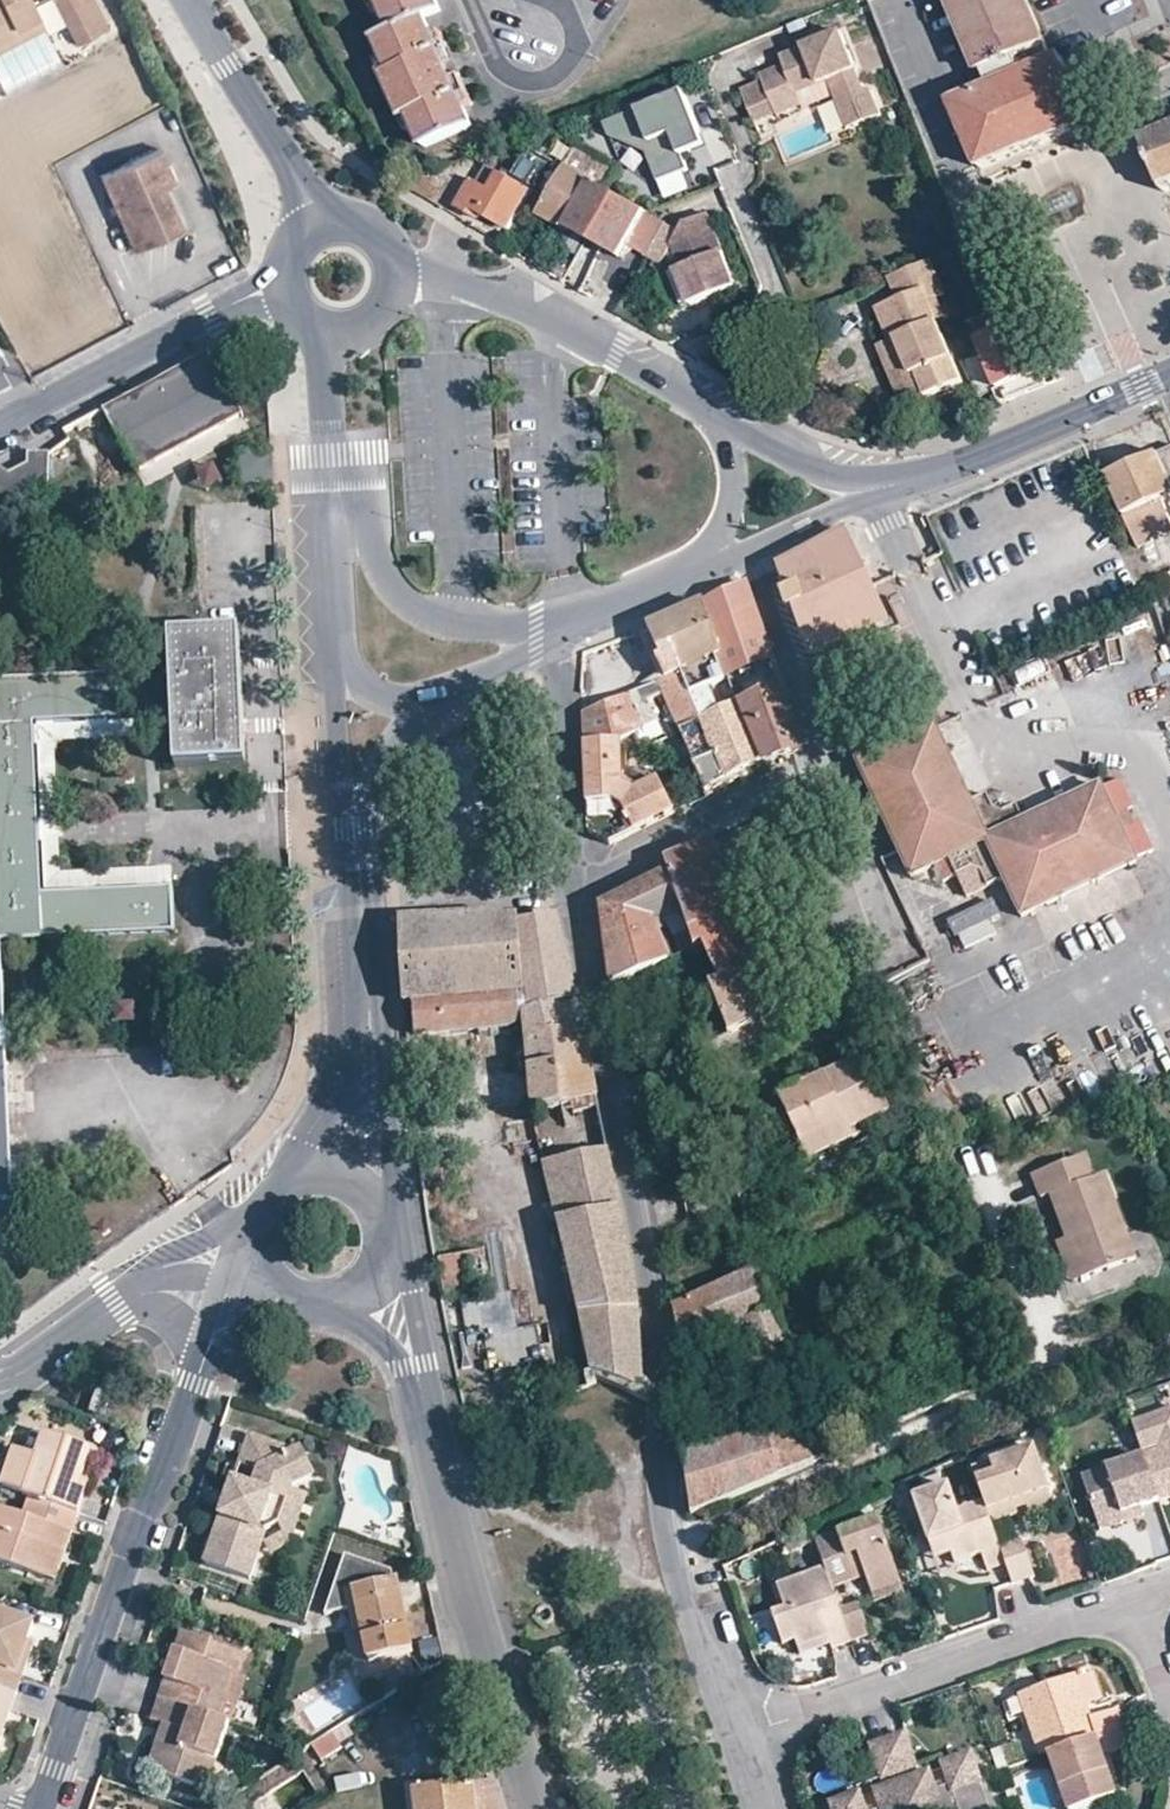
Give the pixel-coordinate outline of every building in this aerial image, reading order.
[(25,36),(18,25),(42,10),(36,1),(36,0),(0,0),(0,50),(25,36)] [(75,24),(103,7),(99,0),(61,0),(75,24)] [(392,31),(424,17),(440,10),(435,0),(379,0),(392,31)] [(975,72),(981,70),(987,86),(951,101),(979,167),(1088,118),(1060,55),(1050,59),(1025,0),(947,0),(975,72)] [(103,7),(75,24),(82,38),(112,21),(103,7)] [(49,22),(42,10),(18,25),(25,36),(49,22)] [(432,34),(424,17),(392,31),(376,39),(390,72),(384,75),(402,117),(409,114),(424,148),(473,126),(465,108),(460,97),(452,79),(448,72),(445,63),(437,46),(432,34)] [(829,81),(838,102),(844,100),(855,126),(882,115),(871,87),(867,89),(842,30),(782,55),(785,62),(760,73),(763,80),(743,88),(756,119),(775,112),(776,114),(802,104),(798,94),(829,81)] [(440,31),(432,34),(437,46),(445,42),(440,31)] [(453,60),(445,42),(437,46),(445,63),(453,60)] [(453,60),(445,63),(448,72),(452,79),(460,76),(453,60)] [(468,93),(460,76),(452,79),(460,97),(468,93)] [(682,88),(602,120),(608,134),(644,149),(656,179),(658,178),(679,169),(686,167),(680,151),(688,148),(682,134),(698,128),(682,88)] [(468,93),(460,97),(465,108),(473,104),(468,93)] [(838,102),(837,102),(848,129),(855,126),(844,100),(838,102)] [(1169,184),(1169,128),(1143,139),(1153,164),(1164,192),(1169,190),(1167,185),(1169,184)] [(154,142),(94,173),(131,247),(181,222),(161,183),(153,167),(164,162),(154,142)] [(529,148),(510,179),(529,190),(547,200),(565,168),(529,148)] [(164,162),(153,167),(161,183),(172,178),(164,162)] [(497,171),(485,166),(476,182),(486,190),(497,171)] [(590,182),(565,168),(547,200),(539,214),(564,227),(590,182)] [(688,191),(679,169),(658,178),(667,200),(688,191)] [(510,179),(497,171),(486,190),(476,182),(471,179),(455,206),(478,219),(481,215),(508,229),(529,190),(510,179)] [(645,254),(664,222),(645,212),(590,182),(564,227),(583,239),(585,240),(617,259),(626,243),(645,254)] [(735,285),(706,211),(684,220),(678,230),(676,228),(668,224),(664,222),(645,254),(660,263),(672,243),(681,266),(676,268),(689,303),(735,285)] [(929,260),(885,278),(894,302),(878,308),(891,339),(906,377),(918,372),(926,395),(961,382),(936,321),(946,316),(938,297),(943,294),(929,260)] [(1025,314),(1019,300),(968,320),(975,335),(1025,314)] [(1022,323),(977,341),(996,389),(1002,387),(1040,371),(1022,323)] [(906,377),(891,339),(879,345),(903,405),(926,395),(918,372),(906,377)] [(993,395),(976,354),(960,361),(976,401),(993,395)] [(208,356),(104,413),(138,472),(241,416),(208,356)] [(1047,383),(1040,371),(1002,387),(1006,398),(1047,383)] [(1162,412),(1159,413),(1093,442),(1108,476),(1169,449),(1169,436),(1162,412)] [(1125,516),(1145,563),(1166,554),(1158,536),(1169,531),(1169,508),(1166,498),(1169,496),(1169,449),(1108,476),(1125,516)] [(29,454),(29,461),(9,470),(0,466),(0,515),(48,490),(47,454),(29,454)] [(194,467),(201,487),(221,480),(214,460),(194,467)] [(883,624),(849,549),(840,536),(779,568),(810,654),(869,630),(883,624)] [(1159,565),(1164,576),(1169,573),(1169,560),(1159,565)] [(776,685),(743,588),(700,607),(724,679),(733,702),(776,685)] [(724,679),(700,607),(681,615),(645,629),(656,654),(669,648),(691,695),(724,679)] [(893,619),(883,624),(869,630),(873,638),(897,628),(893,619)] [(1111,672),(1152,657),(1139,621),(1098,636),(1111,672)] [(170,639),(173,722),(174,739),(175,767),(243,764),(236,635),(170,639)] [(590,690),(592,651),(583,654),(581,693),(590,690)] [(724,679),(691,695),(687,696),(678,676),(581,717),(583,746),(620,744),(620,738),(640,729),(655,722),(646,701),(661,695),(704,793),(757,763),(733,702),(724,679)] [(107,721),(117,720),(114,678),(0,683),(0,942),(171,933),(169,892),(39,897),(31,725),(107,721)] [(776,685),(733,702),(757,763),(800,749),(776,685)] [(1011,880),(1028,916),(1141,863),(1128,833),(1140,827),(1132,808),(1119,814),(1105,786),(1031,821),(1022,806),(1019,808),(1010,812),(997,811),(987,790),(971,797),(934,724),(927,728),(917,705),(855,735),(860,764),(917,879),(954,861),(961,875),(975,869),(985,873),(992,888),(1011,880)] [(174,739),(173,722),(107,726),(107,721),(31,725),(39,897),(169,892),(169,871),(60,876),(58,839),(54,743),(174,739)] [(621,765),(620,744),(583,746),(586,831),(608,845),(670,815),(656,783),(650,785),(633,794),(621,787),(621,765)] [(650,785),(621,765),(621,787),(633,794),(650,785)] [(1009,787),(987,790),(997,811),(1010,812),(1019,808),(1009,787)] [(707,846),(664,865),(668,873),(697,950),(703,948),(719,983),(709,986),(728,1031),(752,1021),(736,977),(763,965),(707,846)] [(212,865),(186,867),(189,1018),(218,1017),(212,865)] [(971,898),(992,888),(985,873),(975,869),(961,875),(971,898)] [(697,950),(668,873),(600,907),(611,984),(629,978),(697,950)] [(996,902),(950,913),(956,939),(1002,929),(996,902)] [(413,1005),(415,1037),(522,1027),(531,1113),(594,1098),(584,1041),(576,1010),(553,917),(517,920),(506,919),(496,915),(400,920),(405,1005),(413,1005)] [(760,1017),(793,999),(790,990),(757,1008),(760,1017)] [(10,1241),(0,991),(0,1241),(10,1241)] [(116,1020),(136,1019),(135,1000),(115,1001),(116,1020)] [(407,1038),(415,1037),(413,1005),(405,1005),(407,1037),(407,1038)] [(862,1060),(778,1102),(803,1153),(849,1131),(887,1111),(862,1060)] [(803,1153),(778,1102),(771,1105),(801,1166),(853,1140),(849,1131),(803,1153)] [(617,1208),(605,1150),(542,1164),(556,1221),(618,1210),(617,1208)] [(1038,1195),(1046,1192),(1062,1236),(1078,1278),(1136,1256),(1104,1170),(1089,1175),(1081,1153),(1030,1172),(1038,1195)] [(48,1166),(25,1166),(25,1180),(50,1179),(48,1166)] [(618,1210),(556,1221),(577,1317),(639,1313),(618,1210)] [(1069,1281),(1078,1278),(1062,1236),(1053,1239),(1069,1281)] [(0,1268),(0,1296),(8,1296),(7,1268),(0,1268)] [(794,1376),(757,1270),(672,1311),(683,1357),(746,1332),(756,1361),(737,1368),(742,1389),(776,1380),(794,1376)] [(465,1303),(468,1332),(485,1331),(488,1366),(525,1364),(523,1330),(512,1331),(510,1299),(465,1303)] [(639,1313),(577,1317),(587,1378),(646,1402),(649,1394),(649,1389),(642,1380),(639,1313)] [(98,1392),(94,1390),(88,1410),(104,1415),(109,1400),(111,1395),(98,1392)] [(692,1514),(777,1478),(823,1458),(802,1400),(784,1406),(790,1432),(768,1438),(684,1458),(692,1514)] [(1168,1420),(1130,1433),(1140,1460),(1169,1449),(1169,1425),(1168,1420)] [(0,1484),(31,1495),(71,1509),(82,1480),(81,1479),(92,1448),(44,1432),(37,1454),(13,1446),(0,1484)] [(254,1480),(232,1474),(217,1512),(220,1513),(204,1559),(251,1577),(266,1532),(272,1553),(292,1542),(309,1493),(291,1486),(294,1482),(317,1470),(302,1444),(295,1447),(250,1432),(241,1458),(260,1464),(254,1480)] [(1140,1460),(1155,1504),(1169,1498),(1169,1449),(1140,1460)] [(1029,1452),(968,1473),(978,1502),(986,1524),(1010,1516),(1009,1512),(1005,1503),(1043,1490),(1029,1452)] [(1155,1504),(1140,1460),(1079,1481),(1094,1525),(1137,1510),(1155,1504)] [(89,1482),(82,1480),(71,1509),(79,1512),(89,1482)] [(939,1503),(950,1499),(945,1485),(934,1489),(939,1503)] [(954,1510),(950,1499),(939,1503),(934,1489),(911,1498),(925,1543),(942,1537),(947,1555),(950,1565),(976,1556),(982,1574),(1001,1567),(995,1549),(986,1524),(978,1502),(954,1510)] [(1048,1503),(1043,1490),(1005,1503),(1009,1512),(1020,1508),(1021,1513),(1048,1503)] [(31,1495),(24,1513),(0,1504),(0,1560),(44,1575),(54,1547),(60,1549),(67,1530),(72,1532),(79,1512),(71,1509),(31,1495)] [(1137,1510),(1094,1525),(1097,1535),(1140,1519),(1137,1510)] [(894,1591),(872,1526),(812,1548),(820,1571),(828,1595),(849,1588),(845,1579),(855,1576),(858,1585),(864,1601),(867,1610),(897,1600),(894,1591)] [(56,1579),(72,1532),(67,1530),(60,1549),(54,1547),(44,1575),(56,1579)] [(931,1561),(947,1555),(942,1537),(925,1543),(931,1561)] [(1016,1542),(995,1549),(1001,1567),(1008,1587),(1030,1580),(1016,1542)] [(325,1612),(348,1607),(355,1605),(358,1623),(365,1659),(389,1654),(414,1648),(398,1577),(343,1558),(325,1612)] [(828,1595),(820,1571),(770,1588),(777,1610),(765,1614),(777,1647),(786,1644),(788,1650),(819,1640),(823,1647),(824,1654),(846,1647),(835,1616),(828,1595)] [(849,1588),(858,1585),(855,1576),(845,1579),(849,1588)] [(355,1605),(348,1607),(352,1624),(358,1623),(355,1605)] [(0,1608),(0,1685),(17,1691),(24,1672),(16,1669),(27,1636),(33,1620),(0,1608)] [(835,1616),(846,1647),(863,1641),(853,1610),(835,1616)] [(158,1696),(220,1716),(242,1649),(181,1629),(158,1696)] [(35,1639),(27,1636),(16,1669),(24,1672),(35,1639)] [(819,1640),(788,1650),(790,1657),(823,1647),(819,1640)] [(389,1654),(365,1659),(367,1667),(391,1663),(389,1654)] [(1087,1672),(1075,1676),(1086,1707),(1098,1703),(1087,1672)] [(1097,1737),(1122,1729),(1116,1710),(1090,1718),(1088,1713),(1086,1707),(1075,1676),(1017,1696),(1038,1757),(1045,1755),(1097,1737)] [(0,1685),(0,1742),(17,1691),(0,1685)] [(220,1716),(158,1696),(150,1720),(163,1724),(173,1728),(158,1771),(199,1785),(209,1756),(218,1759),(231,1720),(220,1716)] [(173,1728),(163,1724),(150,1768),(158,1771),(173,1728)] [(1097,1737),(1045,1755),(1063,1808),(1072,1808),(1110,1796),(1107,1786),(1104,1778),(1098,1760),(1107,1757),(1129,1749),(1122,1729),(1097,1737)] [(898,1735),(880,1741),(892,1776),(909,1770),(898,1735)] [(876,1781),(892,1776),(880,1741),(865,1746),(876,1781)] [(208,1788),(218,1759),(209,1756),(199,1785),(208,1788)] [(1113,1775),(1107,1757),(1098,1760),(1104,1778),(1113,1775)] [(895,1784),(904,1808),(983,1808),(964,1758),(936,1767),(945,1791),(930,1796),(922,1775),(895,1784)] [(414,1808),(501,1808),(492,1781),(489,1781),(412,1788),(414,1808)] [(895,1784),(868,1793),(874,1808),(904,1808),(895,1784)] [(854,1795),(826,1805),(827,1808),(859,1808),(854,1795)]
